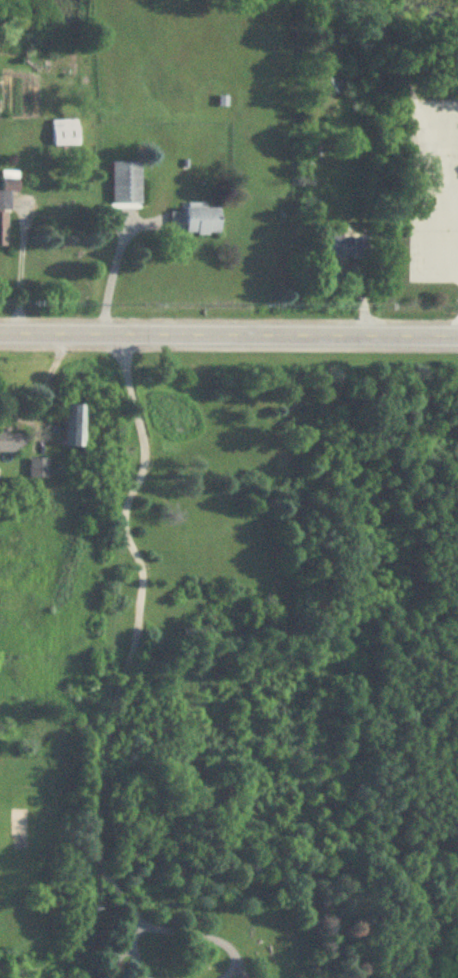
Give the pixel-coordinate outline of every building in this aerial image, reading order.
[(50,147),(78,147),(78,121),(50,121),(50,147)] [(141,162),(112,162),(112,205),(141,205),(141,162)] [(0,173),(1,192),(0,192),(0,247),(8,247),(7,194),(19,193),(19,172),(0,173)] [(170,209),(170,235),(221,235),(221,210),(170,209)] [(370,260),(371,238),(328,237),(328,259),(370,260)] [(64,447),(85,447),(85,406),(64,406),(64,447)] [(24,452),(24,432),(0,432),(0,452),(24,452)] [(28,478),(49,478),(49,459),(28,459),(28,478)]
